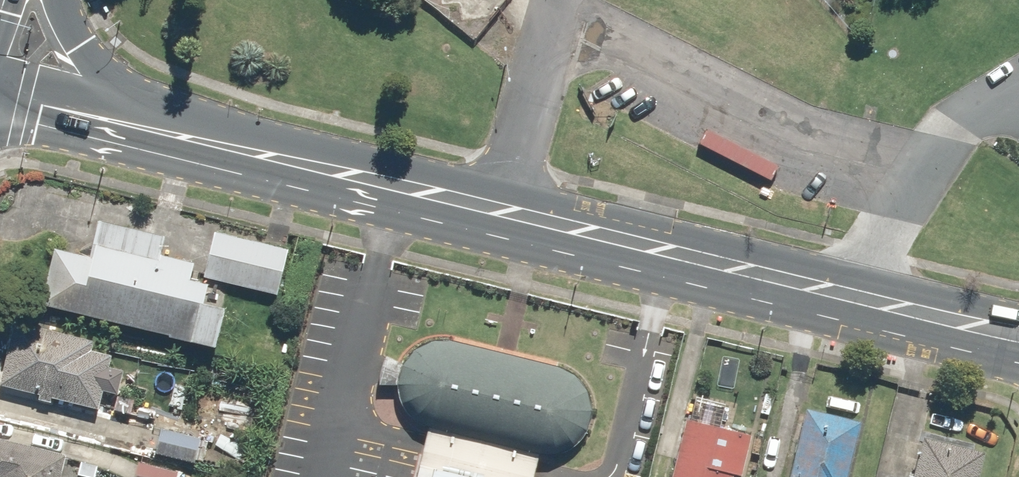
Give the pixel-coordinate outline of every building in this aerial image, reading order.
[(59,244),(45,302),(223,344),(232,303),(212,298),(216,281),(194,276),(199,258),(164,250),(168,234),(102,218),(94,252),(59,244)] [(291,246),(218,229),(207,274),(281,292),(291,246)] [(114,342),(19,319),(4,383),(102,406),(106,386),(118,389),(124,363),(110,360),(114,342)] [(422,476),(530,476),(535,458),(554,459),(570,451),(581,443),(590,428),(592,419),(593,397),(586,384),(568,374),(458,343),(443,342),(428,346),(409,360),(399,373),(401,393),(413,418),(434,427),(422,476)] [(259,394),(210,384),(203,417),(252,427),(259,394)] [(722,406),(704,402),(700,418),(690,415),(674,476),(736,476),(737,473),(747,475),(757,435),(718,425),(722,406)] [(806,405),(791,476),(852,476),(865,418),(806,405)] [(203,433),(162,425),(156,454),(197,462),(203,433)] [(0,435),(0,476),(65,476),(71,452),(0,435)] [(927,435),(917,476),(983,476),(990,450),(927,435)] [(139,458),(135,476),(179,476),(181,466),(139,458)]
